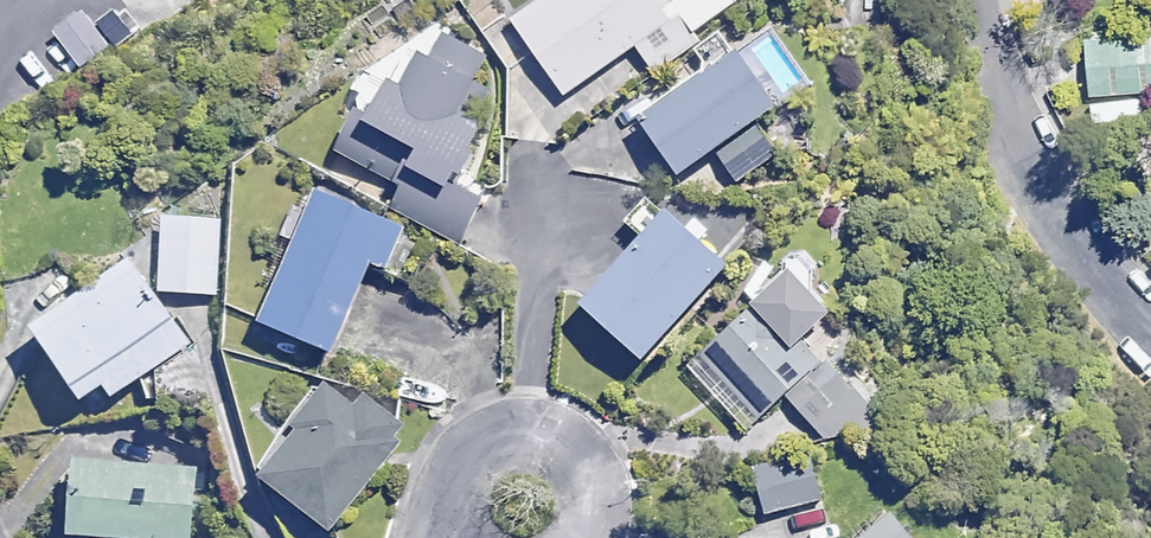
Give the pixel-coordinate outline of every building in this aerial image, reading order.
[(498,14),(559,94),(627,43),(638,58),(713,2),(711,0),(516,0),(498,14)] [(107,50),(82,11),(53,30),(78,69),(107,50)] [(431,26),(399,83),(375,70),(332,147),(413,191),(401,212),(452,240),(469,208),(441,192),(478,126),(455,114),(487,56),(431,26)] [(1081,37),(1087,101),(1150,95),(1150,30),(1081,37)] [(799,93),(758,35),(733,52),(732,49),(630,121),(674,183),(716,153),(732,176),(775,146),(759,123),(776,112),(775,110),(799,93)] [(386,229),(309,187),(247,300),(324,342),(386,229)] [(729,264),(665,202),(570,298),(634,360),(729,264)] [(209,217),(158,214),(153,293),(203,296),(209,217)] [(186,338),(126,259),(25,335),(85,414),(186,338)] [(734,422),(776,384),(830,442),(864,411),(810,352),(839,325),(782,263),(677,360),(734,422)] [(395,430),(314,386),(260,485),(340,529),(395,430)] [(185,456),(71,446),(64,522),(178,532),(185,456)] [(807,451),(733,471),(748,525),(822,505),(807,451)] [(882,509),(846,537),(905,537),(882,509)]
